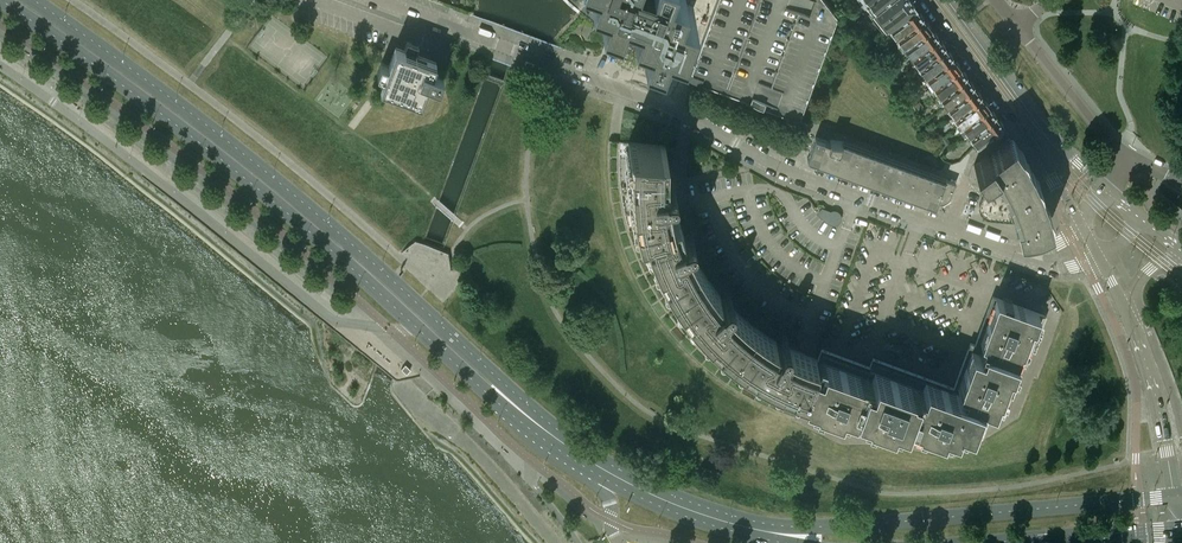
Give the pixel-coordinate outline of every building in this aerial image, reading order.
[(599,9),(617,15),(619,8),(633,14),(631,20),(647,26),(641,42),(659,49),(665,33),(681,39),(693,5),(680,0),(602,0),(599,9)] [(689,74),(689,75),(689,76),(689,77),(690,78),(691,78),(691,79),(795,117),(799,117),(800,115),(836,15),(825,0),(716,0),(689,74)] [(873,3),(868,6),(871,10),(884,0),(870,0),(873,3)] [(911,0),(884,0),(871,10),(869,11),(883,30),(888,26),(915,6),(911,0)] [(915,6),(888,26),(892,30),(893,29),(898,36),(924,16),(916,5),(915,6)] [(924,16),(898,36),(896,37),(899,41),(901,39),(905,45),(932,26),(924,16)] [(932,26),(905,45),(904,47),(906,50),(908,49),(913,55),(939,36),(932,26)] [(939,36),(913,55),(911,56),(914,60),(916,59),(920,65),(946,46),(939,36)] [(395,44),(388,64),(381,62),(377,73),(384,75),(380,85),(400,93),(398,100),(409,104),(412,97),(421,101),(428,81),(439,84),(443,74),(432,70),(436,60),(416,52),(419,46),(407,41),(404,48),(395,44)] [(946,46),(920,65),(918,66),(921,70),(923,69),(927,74),(954,56),(946,46)] [(954,56),(927,74),(926,76),(928,80),(930,78),(934,84),(960,65),(954,56)] [(960,65),(934,84),(932,85),(935,90),(937,88),(941,94),(967,74),(960,65)] [(967,74),(941,94),(940,95),(943,99),(945,98),(949,103),(975,84),(967,74)] [(975,84),(949,103),(947,104),(950,109),(952,107),(956,113),(982,94),(975,84)] [(982,94),(956,113),(954,115),(957,119),(959,117),(963,124),(990,104),(982,94)] [(990,104),(963,124),(962,125),(964,128),(961,130),(966,137),(969,134),(997,114),(990,104)] [(997,114),(969,134),(976,144),(1003,123),(997,114)] [(946,135),(942,130),(938,134),(946,144),(950,141),(946,136),(946,135)] [(956,182),(859,147),(842,140),(830,139),(829,141),(815,136),(807,158),(822,164),(850,174),(935,205),(937,201),(940,201),(942,201),(945,200),(947,199),(949,197),(950,194),(954,183),(955,184),(956,182)] [(1011,136),(989,153),(974,164),(981,175),(987,184),(984,191),(979,203),(979,204),(979,205),(979,206),(979,207),(979,209),(979,210),(979,211),(980,212),(980,213),(981,214),(982,215),(983,216),(984,217),(985,217),(986,218),(987,218),(988,218),(989,219),(1013,221),(1012,220),(1009,211),(1013,209),(1015,218),(1014,218),(1015,221),(1016,230),(1017,231),(1017,232),(1018,232),(1019,232),(1020,232),(1022,232),(1028,231),(1034,230),(1037,229),(1040,228),(1044,226),(1050,222),(1049,216),(1049,209),(1046,203),(1043,194),(1039,185),(1038,178),(1034,173),(1025,156),(1022,149),(1017,144),(1011,136)] [(666,184),(672,183),(673,181),(674,179),(673,177),(671,175),(669,175),(662,176),(662,168),(664,168),(664,169),(665,152),(665,148),(665,143),(649,142),(619,139),(619,140),(623,140),(623,155),(623,169),(624,184),(626,198),(628,212),(632,227),(642,224),(672,215),(671,210),(670,207),(667,192),(666,184)] [(839,216),(838,214),(838,213),(837,213),(837,212),(836,212),(835,211),(833,211),(832,211),(831,212),(823,209),(822,209),(819,212),(824,216),(829,220),(830,220),(831,221),(832,221),(833,222),(834,222),(835,221),(836,221),(837,220),(838,220),(838,219),(839,218),(839,216)] [(695,258),(690,248),(687,241),(691,239),(693,238),(693,236),(693,234),(692,232),(690,231),(688,232),(681,234),(678,227),(680,227),(681,227),(679,219),(677,214),(672,215),(642,224),(646,238),(651,251),(664,277),(671,289),(702,269),(699,265),(697,262),(695,258)] [(716,291),(717,290),(708,279),(707,277),(705,274),(702,269),(671,289),(688,313),(707,334),(717,343),(729,352),(751,323),(747,320),(744,317),(740,314),(732,307),(727,301),(730,299),(731,297),(731,295),(730,293),(729,292),(727,291),(725,292),(720,297),(715,292),(716,290),(716,291)] [(1024,361),(1042,313),(995,296),(978,344),(1019,359),(1024,361)] [(803,392),(815,357),(804,353),(799,351),(793,348),(791,347),(785,345),(787,341),(788,339),(787,337),(786,335),(784,335),(782,335),(780,337),(777,343),(770,340),(771,338),(772,338),(772,337),(760,330),(758,328),(755,326),(751,323),(729,352),(740,361),(752,368),(765,375),(777,382),(791,387),(803,392)] [(1002,407),(1019,359),(978,344),(975,350),(971,348),(957,385),(966,388),(964,393),(980,399),(1002,407)] [(848,422),(851,413),(868,368),(856,363),(853,371),(817,358),(814,365),(813,365),(816,357),(815,357),(803,392),(805,393),(800,404),(848,422)] [(406,364),(401,368),(406,373),(410,368),(406,364)] [(899,431),(902,424),(919,377),(907,373),(904,381),(868,368),(851,413),(899,431)] [(970,425),(980,399),(964,393),(955,390),(955,391),(919,377),(902,424),(950,441),(958,420),(970,425)]
